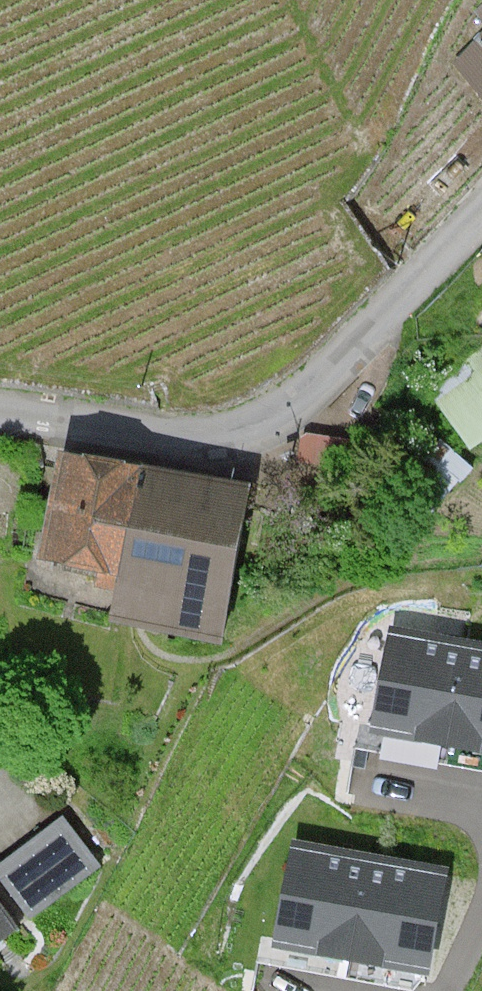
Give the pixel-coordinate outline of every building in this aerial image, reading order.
[(481,98),(481,33),(454,63),(481,98)] [(430,384),(472,451),(481,444),(481,346),(430,384)] [(354,439),(304,434),(297,462),(350,468),(354,439)] [(474,468),(438,437),(365,520),(403,551),(474,468)] [(94,611),(210,632),(241,481),(48,442),(29,546),(99,564),(94,611)] [(481,744),(481,654),(392,637),(376,725),(481,744)] [(87,853),(51,809),(0,844),(0,908),(87,853)] [(384,951),(433,960),(449,872),(295,844),(279,932),(315,938),(384,951)]
